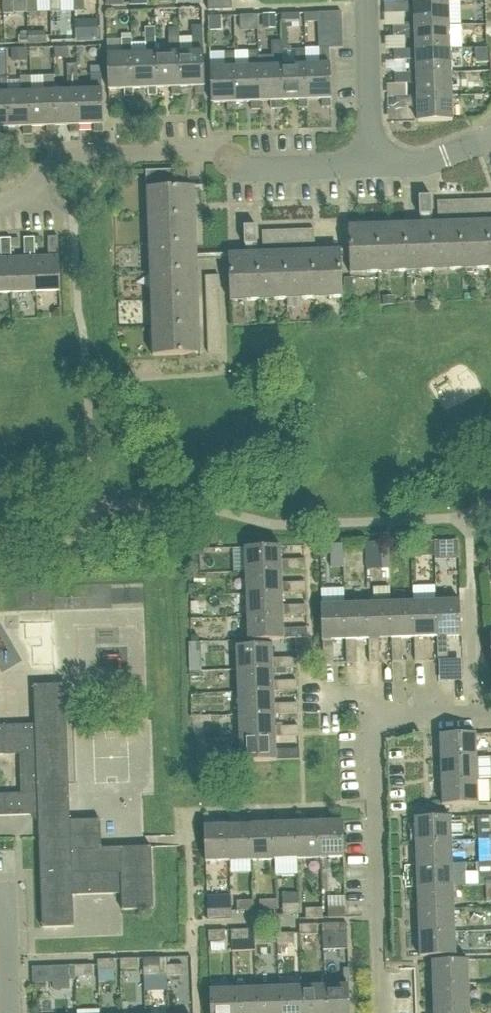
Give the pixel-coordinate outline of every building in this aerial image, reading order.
[(4,15),(15,15),(14,0),(3,0),(4,15)] [(28,14),(38,14),(37,0),(27,0),(28,14)] [(51,14),(62,13),(61,0),(51,0),(51,14)] [(75,13),(84,12),(83,0),(74,0),(75,13)] [(232,11),(232,0),(208,0),(209,12),(232,11)] [(148,18),(166,16),(165,3),(147,4),(148,18)] [(449,3),(414,4),(414,3),(385,4),(385,15),(415,14),(415,27),(449,26),(449,3)] [(318,26),(342,25),(342,13),(318,14),(318,26)] [(319,38),(343,37),(342,25),(318,26),(319,38)] [(416,51),(450,50),(449,26),(415,27),(394,27),(394,38),(416,37),(416,51)] [(181,88),(196,88),(196,96),(206,95),(205,87),(206,87),(205,53),(204,53),(203,37),(203,27),(193,27),(193,42),(180,42),(180,54),(179,54),(181,88)] [(133,90),(134,90),(149,89),(149,97),(158,97),(158,89),(157,89),(155,54),(157,54),(156,39),(155,39),(155,29),(153,28),(146,29),(146,39),(146,55),(132,55),(133,90)] [(28,33),(29,43),(46,43),(46,32),(28,33)] [(18,43),(29,43),(28,33),(21,33),(18,38),(18,43)] [(343,37),(319,38),(319,49),(337,48),(343,48),(343,37)] [(180,54),(180,42),(180,38),(169,38),(170,54),(157,54),(155,54),(157,89),(158,89),(172,88),(173,97),(181,96),(181,88),(179,54),(180,54)] [(133,55),(133,44),(133,40),(122,40),(122,56),(108,56),(109,91),(125,90),(125,98),(135,98),(134,90),(133,90),(132,55),(133,55)] [(272,43),(273,68),(260,68),(259,68),(260,102),(261,102),(275,102),(275,110),(284,110),(284,102),(283,101),(282,68),(283,67),(282,42),(272,43)] [(67,58),(67,48),(54,48),(54,58),(67,58)] [(307,101),(308,101),(322,100),(322,108),(332,108),(331,100),(332,100),(330,66),(330,49),(319,50),(320,66),(307,66),(306,67),(307,101)] [(306,67),(307,66),(306,50),(296,50),(297,67),(283,67),(282,68),(283,101),(284,102),(299,101),(299,109),(308,109),(308,101),(307,101),(306,67)] [(417,75),(451,74),(450,50),(416,51),(395,51),(395,62),(417,61),(417,74),(417,75)] [(249,52),(249,69),(236,69),(235,69),(236,103),(237,103),(251,103),(252,111),(261,110),(261,102),(260,102),(259,68),(260,68),(259,52),(249,52)] [(236,69),(236,53),(225,53),(226,69),(211,70),(212,104),(228,103),(228,111),(237,111),(237,103),(236,103),(235,69),(236,69)] [(78,92),(79,92),(78,76),(77,65),(67,66),(67,78),(68,78),(69,92),(56,93),(54,92),(55,127),(56,127),(71,126),(71,135),(80,134),(80,126),(79,126),(78,92)] [(32,128),(47,127),(47,135),(56,135),(56,127),(55,127),(54,92),(56,93),(55,68),(44,68),(45,93),(32,93),(30,93),(32,128)] [(418,99),(452,98),(451,74),(417,75),(417,74),(395,75),(396,85),(417,85),(418,98),(418,99)] [(79,126),(80,126),(94,125),(95,134),(104,134),(104,125),(103,91),(102,91),(102,75),(92,75),(92,91),(79,92),(78,92),(79,126)] [(30,93),(32,93),(31,77),(21,78),(22,94),(8,94),(7,94),(8,129),(9,129),(24,128),(24,136),(33,136),(32,128),(30,93)] [(8,94),(8,78),(0,79),(0,134),(0,137),(9,137),(9,129),(8,129),(7,94),(8,94)] [(418,99),(418,98),(396,99),(397,109),(418,108),(419,123),(453,121),(452,98),(418,99)] [(184,189),(184,171),(146,173),(153,356),(153,357),(180,356),(196,356),(191,188),(184,189)] [(420,216),(432,216),(432,197),(420,197),(420,216)] [(245,247),(258,247),(257,227),(245,228),(245,247)] [(379,274),(490,270),(490,227),(350,232),(351,275),(379,274)] [(35,259),(36,293),(61,292),(59,258),(58,238),(48,238),(48,258),(35,259)] [(35,259),(35,239),(24,239),(25,259),(12,260),(11,260),(12,294),(36,293),(35,259)] [(12,260),(11,240),(1,240),(1,260),(0,260),(0,294),(12,294),(11,260),(12,260)] [(217,254),(217,243),(193,244),(194,255),(217,254)] [(231,303),(260,302),(343,299),(342,256),(230,260),(231,303)] [(428,538),(429,562),(449,561),(448,537),(428,538)] [(245,572),(281,571),(280,547),(262,548),(244,549),(245,572)] [(288,571),(304,570),(304,560),(287,561),(288,571)] [(246,595),(282,594),(281,571),(245,572),(246,595)] [(289,594),(305,593),(305,583),(288,584),(289,594)] [(246,618),(283,617),(282,594),(246,595),(246,618)] [(436,601),(437,638),(461,637),(460,600),(436,601)] [(414,639),(437,638),(436,601),(413,602),(414,639)] [(392,639),(414,639),(413,602),(390,603),(392,639)] [(379,640),(392,639),(390,603),(368,604),(369,640),(370,663),(380,663),(379,640)] [(323,642),(346,641),(345,604),(322,605),(321,605),(322,642),(323,642)] [(346,641),(369,640),(368,604),(345,604),(346,641)] [(289,616),(306,616),(306,606),(289,606),(289,616)] [(283,617),(246,618),(247,642),(284,640),(283,617)] [(290,640),(298,639),(307,639),(306,629),(290,630),(290,640)] [(201,644),(189,644),(189,654),(201,654),(201,644)] [(438,661),(448,660),(447,644),(437,644),(438,661)] [(415,662),(425,661),(425,645),(415,645),(415,662)] [(236,671),(273,669),(272,646),(235,647),(236,671)] [(392,662),(402,662),(402,646),(392,646),(392,662)] [(347,664),(357,664),(356,647),(346,648),(347,664)] [(324,665),(334,664),(333,648),(323,648),(324,665)] [(280,669),(296,669),(296,659),(279,659),(280,669)] [(237,693),(274,692),(273,669),(236,671),(237,693)] [(450,693),(450,675),(438,674),(438,693),(450,693)] [(280,692),(297,691),(297,681),(280,682),(280,692)] [(39,815),(39,823),(70,822),(66,685),(34,686),(35,725),(0,726),(0,756),(20,755),(22,794),(0,795),(0,816),(39,815)] [(238,716),(274,715),(274,692),(237,693),(238,716)] [(281,715),(298,714),(297,704),(281,705),(281,715)] [(275,738),(299,737),(298,727),(275,728),(274,715),(238,716),(239,739),(275,738)] [(441,759),(477,758),(476,734),(440,736),(441,759)] [(276,762),(275,738),(239,739),(240,763),(276,762)] [(283,761),(299,760),(299,750),(283,751),(283,761)] [(441,782),(478,781),(477,758),(441,759),(441,782)] [(478,781),(441,782),(442,806),(479,804),(478,781)] [(416,843),(452,842),(451,817),(415,819),(416,843)] [(101,821),(70,822),(39,823),(43,929),(74,928),(73,896),(122,895),(123,911),(154,910),(152,847),(102,849),(101,821)] [(319,823),(320,859),(344,859),(343,822),(319,823)] [(298,860),(320,859),(319,823),(296,824),(298,860)] [(275,861),(298,860),(296,824),(274,825),(275,861)] [(229,863),(252,862),(251,825),(228,826),(229,863)] [(252,862),(275,861),(274,825),(251,825),(252,862)] [(206,864),(229,863),(228,826),(204,827),(206,864)] [(484,858),(483,832),(472,832),(473,859),(484,858)] [(417,866),(453,865),(452,842),(416,843),(417,866)] [(466,864),(453,865),(417,866),(418,889),(454,887),(467,887),(466,864)] [(418,912),(455,910),(454,887),(418,889),(418,912)] [(260,912),(277,911),(277,901),(260,902),(260,912)] [(238,912),(254,912),(254,902),(237,902),(238,912)] [(283,916),(300,915),(300,905),(283,906),(283,916)] [(306,920),(323,919),(323,909),(306,910),(306,920)] [(329,919),(346,919),(345,909),(329,909),(329,919)] [(419,934),(455,933),(455,910),(418,912),(419,934)] [(215,921),(232,921),(231,911),(215,911),(215,920),(215,921)] [(323,935),(340,935),(339,925),(323,925),(323,935)] [(300,936),(317,936),(316,926),(300,926),(300,936)] [(232,942),(249,941),(248,931),(232,932),(232,942)] [(209,943),(226,942),(225,932),(222,932),(209,933),(209,943)] [(455,933),(419,934),(420,958),(456,957),(455,933)] [(278,945),(294,944),(294,934),(277,935),(278,945)] [(255,946),(272,945),(271,935),(254,936),(255,946)] [(331,947),(333,967),(343,966),(340,946),(331,947)] [(121,970),(138,970),(138,959),(121,959),(121,970)] [(115,960),(98,960),(98,971),(115,970),(115,960)] [(433,986),(469,985),(469,961),(432,962),(433,986)] [(52,966),(53,989),(69,989),(69,966),(52,966)] [(75,976),(92,975),(92,966),(75,966),(75,976)] [(144,977),(162,977),(161,966),(144,967),(144,977)] [(168,976),(184,976),(184,966),(168,966),(168,976)] [(434,1009),(470,1008),(469,985),(433,986),(434,1009)] [(326,1012),(350,1012),(349,986),(325,987),(326,1012)] [(325,987),(302,988),(303,1012),(326,1012),(325,987)] [(279,988),(257,989),(257,1012),(280,1012),(279,988)] [(302,988),(279,988),(280,1012),(303,1012),(302,988)] [(257,989),(234,990),(235,1012),(257,1012),(257,989)] [(234,990),(211,991),(210,991),(211,1012),(235,1012),(234,990)]
